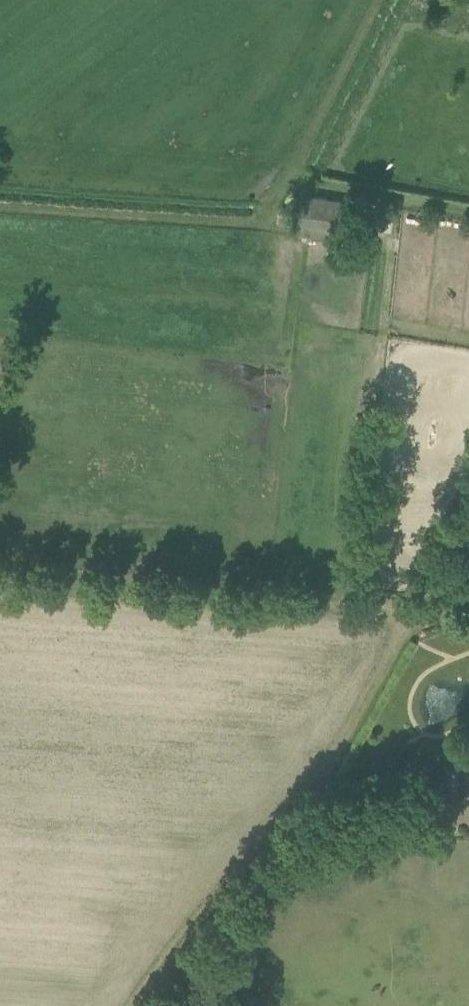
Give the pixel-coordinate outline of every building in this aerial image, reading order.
[(309,224),(350,231),(354,201),(314,195),(309,224)]
